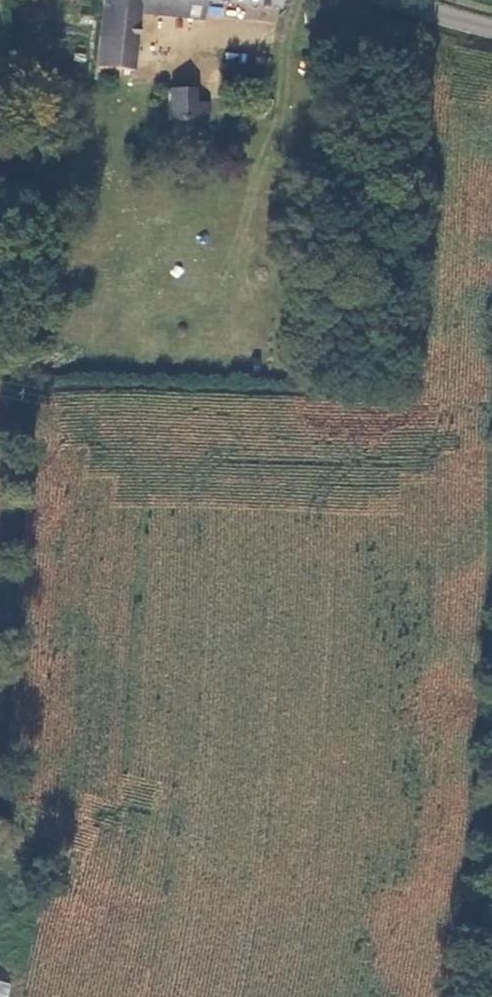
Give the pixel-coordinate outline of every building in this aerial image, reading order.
[(95,58),(93,73),(119,77),(121,62),(126,62),(134,7),(135,0),(104,0),(95,58)] [(134,7),(198,17),(200,0),(135,0),(134,7)] [(245,89),(243,54),(222,55),(223,91),(245,89)] [(194,90),(170,91),(171,117),(173,127),(175,129),(178,130),(182,130),(185,128),(187,122),(206,121),(205,106),(194,106),(194,90)] [(10,985),(0,983),(0,996),(7,996),(10,985)]
